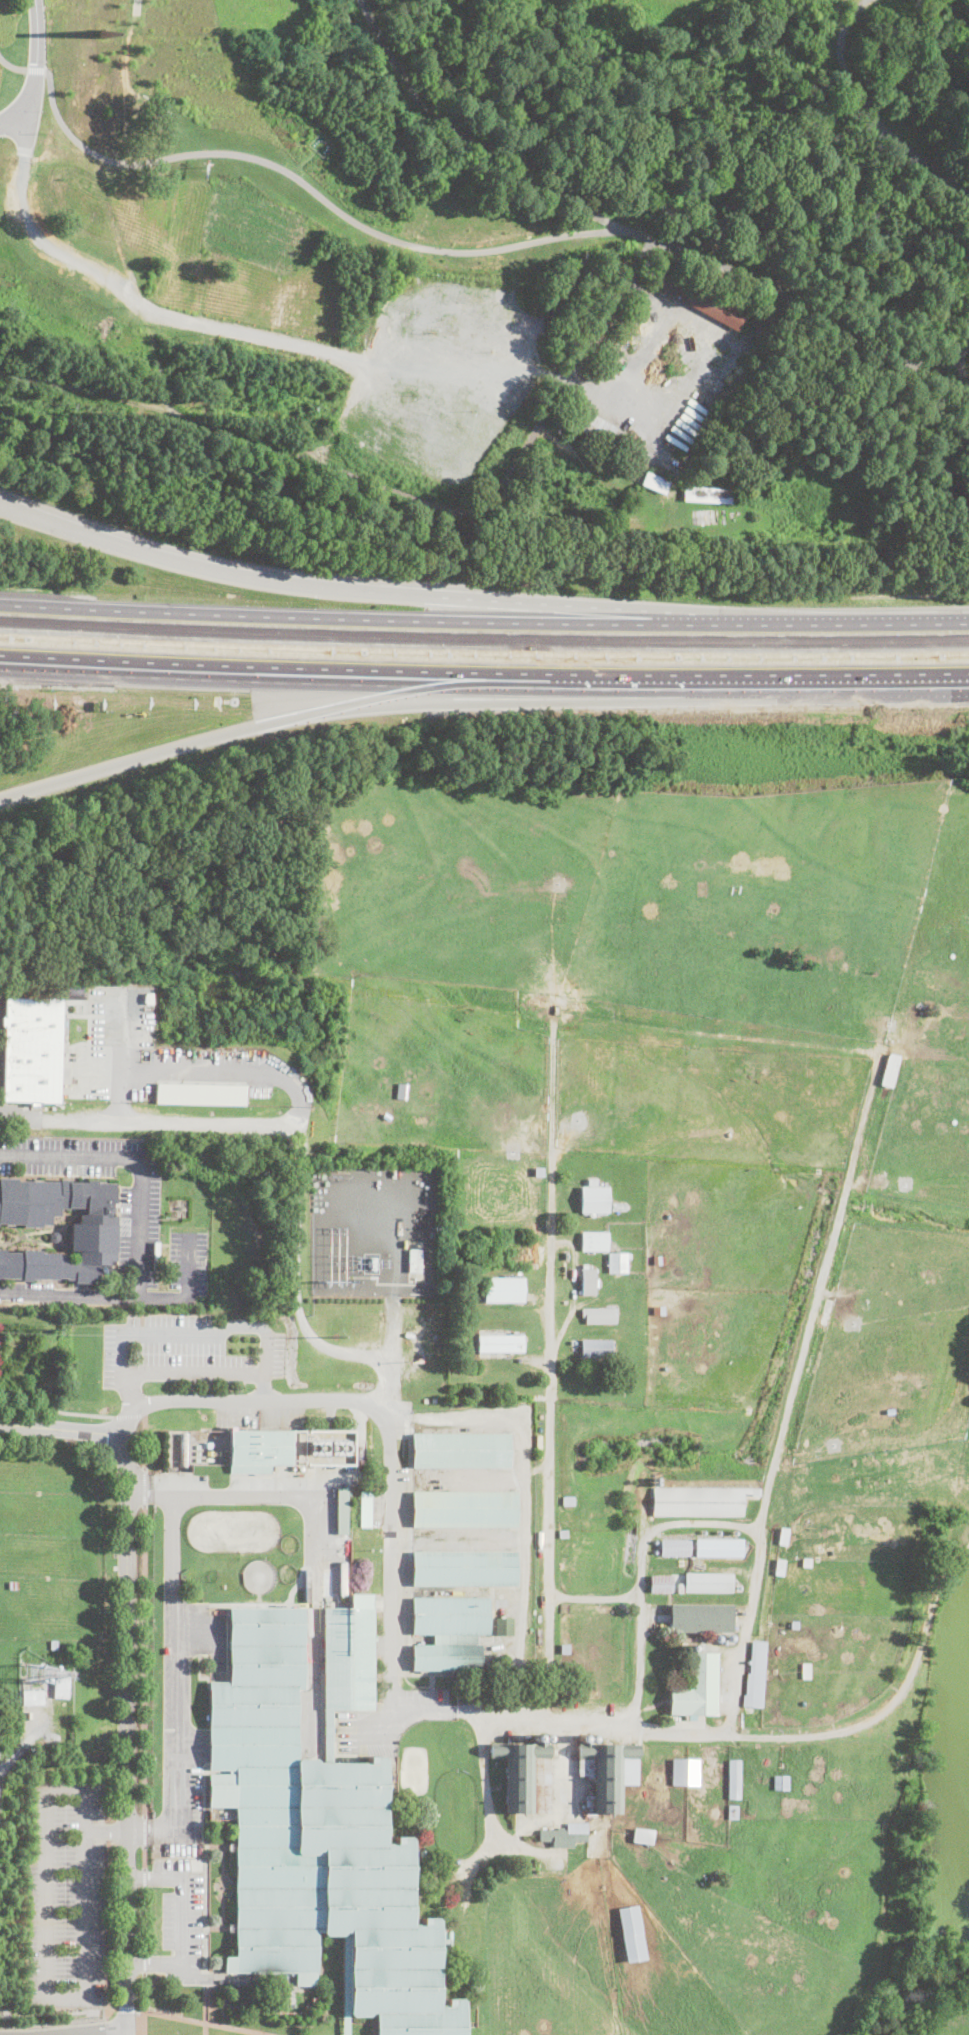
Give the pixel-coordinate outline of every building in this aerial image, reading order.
[(106,38),(102,37),(100,34),(100,32),(101,29),(103,28),(105,27),(108,29),(110,30),(110,34),(108,37),(106,38)] [(737,331),(736,331),(676,298),(685,281),(745,314),(737,331)] [(573,416),(569,424),(562,420),(567,412),(573,416)] [(581,430),(611,451),(623,433),(593,412),(581,430)] [(608,462),(605,469),(598,466),(601,459),(608,462)] [(670,482),(665,495),(641,484),(647,471),(670,482)] [(732,489),(731,504),(683,501),(684,486),(732,489)] [(62,999),(59,1104),(42,1103),(42,1107),(31,1106),(31,1102),(3,1102),(5,1026),(2,1026),(2,1016),(5,1016),(6,997),(62,999)] [(547,1008),(536,1007),(536,999),(548,1001),(547,1008)] [(584,1004),(583,1012),(565,1011),(566,1003),(584,1004)] [(898,1055),(891,1088),(880,1085),(888,1053),(898,1055)] [(244,1104),(155,1102),(156,1082),(245,1084),(244,1104)] [(545,1123),(545,1135),(537,1135),(537,1123),(545,1123)] [(566,1124),(566,1135),(558,1135),(558,1123),(566,1124)] [(535,1167),(543,1167),(543,1175),(535,1175),(535,1167)] [(22,1279),(0,1278),(0,1249),(7,1249),(7,1252),(22,1252),(22,1250),(41,1250),(41,1253),(58,1253),(58,1257),(68,1257),(68,1262),(78,1262),(79,1251),(70,1251),(70,1223),(80,1223),(80,1214),(85,1214),(85,1208),(69,1207),(69,1209),(60,1209),(60,1217),(51,1216),(51,1225),(42,1225),(42,1227),(23,1227),(23,1224),(0,1223),(0,1178),(16,1178),(16,1181),(59,1182),(59,1179),(67,1179),(67,1182),(87,1183),(87,1180),(97,1180),(97,1183),(114,1183),(114,1202),(112,1202),(112,1214),(117,1214),(116,1261),(108,1261),(108,1274),(98,1274),(98,1281),(88,1280),(88,1283),(74,1283),(74,1280),(66,1280),(66,1278),(58,1278),(58,1280),(32,1279),(32,1281),(22,1281),(22,1279)] [(608,1213),(581,1213),(581,1187),(608,1187),(608,1213)] [(53,1243),(50,1240),(50,1236),(52,1233),(57,1232),(60,1235),(60,1239),(57,1242),(53,1243)] [(607,1251),(581,1251),(581,1232),(607,1232),(607,1251)] [(421,1247),(420,1271),(408,1271),(409,1247),(421,1247)] [(608,1273),(608,1253),(626,1253),(626,1273),(608,1273)] [(664,1256),(664,1265),(652,1265),(652,1256),(664,1256)] [(587,1265),(587,1269),(594,1269),(595,1295),(582,1296),(581,1265),(587,1265)] [(485,1303),(484,1277),(524,1277),(524,1303),(485,1303)] [(665,1307),(665,1316),(653,1315),(653,1307),(665,1307)] [(615,1308),(615,1324),(585,1324),(585,1318),(581,1318),(581,1308),(615,1308)] [(479,1353),(478,1335),(479,1335),(509,1335),(523,1335),(524,1353),(509,1353),(479,1353)] [(611,1340),(611,1358),(581,1357),(581,1340),(611,1340)] [(230,1474),(229,1431),(304,1431),(304,1465),(271,1465),(271,1473),(230,1474)] [(307,1465),(307,1431),(353,1431),(353,1465),(307,1465)] [(412,1468),(412,1434),(509,1434),(509,1468),(412,1468)] [(347,1533),(336,1533),(336,1487),(346,1487),(347,1533)] [(752,1489),(752,1495),(744,1495),(743,1517),(653,1516),(653,1488),(752,1489)] [(371,1526),(360,1526),(360,1491),(371,1491),(371,1526)] [(412,1528),(412,1492),(517,1492),(517,1528),(412,1528)] [(574,1506),(562,1506),(562,1497),(574,1497),(574,1506)] [(789,1529),(787,1545),(778,1544),(780,1528),(789,1529)] [(568,1536),(559,1537),(559,1529),(567,1529),(568,1536)] [(743,1539),(743,1557),(696,1557),(697,1539),(743,1539)] [(690,1541),(690,1557),(660,1556),(661,1540),(690,1541)] [(412,1586),(412,1552),(516,1552),(516,1586),(412,1586)] [(811,1558),(811,1567),(802,1567),(802,1557),(811,1558)] [(786,1560),(784,1575),(775,1574),(777,1559),(786,1560)] [(733,1573),(732,1592),(685,1591),(685,1572),(733,1573)] [(672,1575),(672,1592),(650,1592),(650,1575),(672,1575)] [(18,1582),(17,1590),(9,1589),(9,1582),(18,1582)] [(463,1999),(463,2034),(376,2034),(376,2015),(350,2015),(349,1932),(346,1932),(344,1932),(344,1935),(323,1935),(323,1932),(317,1932),(317,1984),(296,1984),(296,1972),(226,1972),(226,1956),(236,1956),(236,1932),(229,1932),(229,1927),(229,1924),(235,1924),(234,1852),(229,1852),(229,1844),(236,1844),(236,1806),(210,1807),(210,1774),(229,1773),(229,1770),(209,1771),(209,1758),(209,1730),(208,1682),(229,1682),(229,1653),(228,1608),(304,1608),(304,1690),(297,1690),(297,1760),(316,1759),(316,1763),(324,1763),(322,1608),(350,1608),(350,1594),(370,1594),(371,1710),(330,1710),(330,1763),(366,1763),(366,1757),(383,1757),(384,1844),(393,1844),(393,1837),(410,1837),(410,1851),(424,1851),(424,1869),(412,1870),(412,1925),(420,1925),(420,1919),(437,1918),(437,1932),(450,1932),(451,1950),(437,1950),(437,2006),(446,2006),(446,1999),(463,1999)] [(489,1598),(489,1635),(477,1635),(477,1645),(481,1645),(481,1671),(412,1671),(412,1645),(433,1645),(433,1635),(413,1635),(412,1598),(489,1598)] [(732,1632),(670,1631),(670,1605),(732,1605),(732,1632)] [(512,1635),(494,1634),(495,1617),(512,1618),(512,1635)] [(799,1622),(798,1630),(790,1629),(791,1622),(799,1622)] [(719,1642),(718,1642),(717,1642),(715,1641),(715,1640),(714,1638),(715,1637),(715,1636),(716,1635),(718,1634),(719,1634),(720,1635),(721,1636),(722,1637),(722,1638),(722,1639),(722,1641),(721,1642),(719,1642)] [(732,1642),(730,1642),(729,1641),(728,1640),(727,1639),(727,1638),(727,1636),(728,1635),(729,1634),(730,1634),(731,1634),(733,1634),(734,1635),(734,1636),(735,1638),(735,1639),(734,1640),(733,1641),(732,1642)] [(766,1642),(762,1707),(745,1706),(747,1674),(749,1674),(751,1641),(766,1642)] [(560,1653),(560,1644),(569,1644),(570,1653),(560,1653)] [(669,1714),(669,1688),(688,1688),(688,1653),(716,1653),(715,1714),(669,1714)] [(507,1669),(491,1669),(491,1657),(507,1657),(507,1669)] [(811,1679),(801,1679),(802,1664),(811,1664),(811,1679)] [(69,1672),(67,1698),(54,1697),(56,1671),(69,1672)] [(43,1704),(22,1704),(22,1689),(43,1689),(43,1704)] [(582,1743),(580,1742),(578,1740),(578,1738),(579,1736),(581,1735),(583,1735),(585,1736),(586,1738),(586,1740),(584,1742),(582,1743)] [(592,1743),(589,1742),(588,1741),(587,1739),(588,1736),(589,1735),(592,1735),(594,1736),(595,1737),(595,1740),(594,1742),(592,1743)] [(551,1744),(550,1758),(543,1758),(542,1776),(534,1775),(533,1813),(504,1812),(506,1758),(490,1758),(490,1742),(551,1744)] [(638,1759),(622,1759),(621,1814),(594,1814),(594,1807),(585,1807),(585,1796),(594,1796),(594,1780),(586,1780),(586,1776),(578,1775),(578,1748),(597,1749),(598,1742),(639,1743),(638,1759)] [(698,1758),(698,1784),(672,1784),(672,1758),(698,1758)] [(740,1759),(739,1798),(727,1798),(728,1759),(740,1759)] [(788,1775),(788,1790),(774,1789),(774,1775),(788,1775)] [(210,1819),(235,1818),(235,1807),(210,1807),(210,1819)] [(587,1823),(587,1842),(573,1841),(573,1848),(552,1848),(552,1841),(539,1841),(539,1830),(567,1830),(567,1823),(587,1823)] [(646,1843),(632,1841),(633,1832),(648,1834),(646,1843)] [(790,1857),(790,1865),(782,1865),(782,1857),(790,1857)] [(619,1908),(637,1905),(646,1958),(628,1961),(619,1908)]
